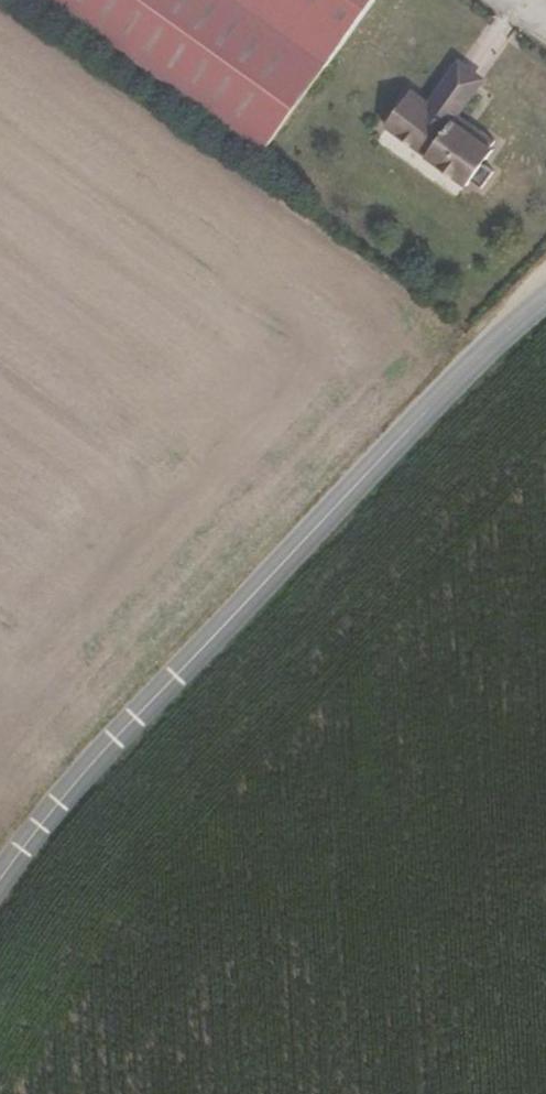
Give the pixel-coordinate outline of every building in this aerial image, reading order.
[(231,0),(48,0),(266,157),(327,69),(231,0)] [(375,0),(231,0),(327,69),(375,0)] [(417,81),(376,140),(460,199),(498,144),(459,117),(486,79),(456,58),(433,92),(417,81)]
